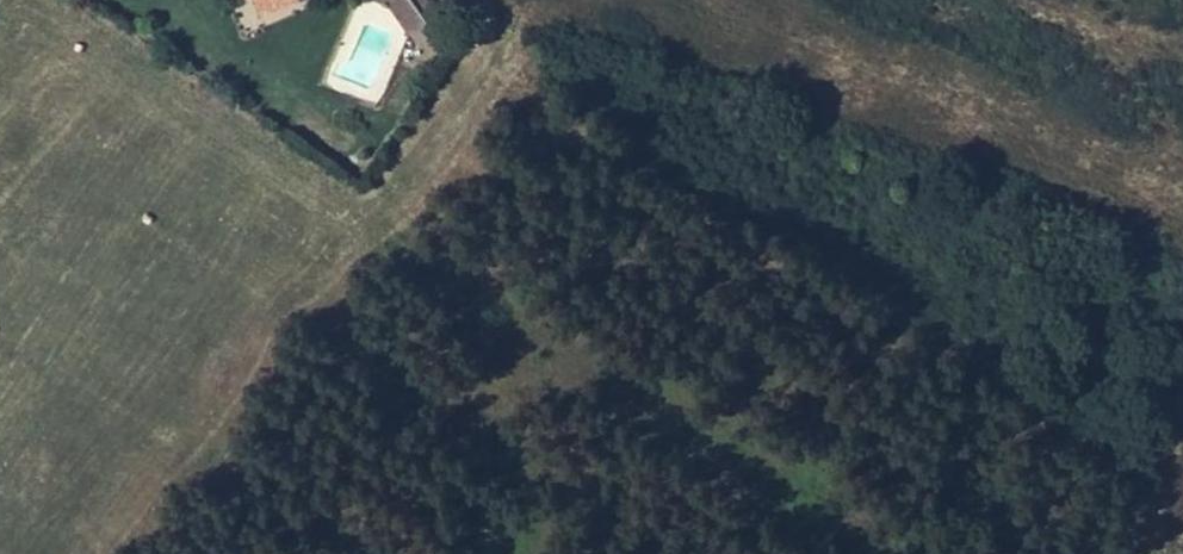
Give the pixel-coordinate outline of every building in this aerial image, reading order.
[(252,4),(276,13),(289,8),(292,0),(250,0),(252,4)] [(388,5),(406,29),(420,19),(406,0),(374,0),(388,5)]
